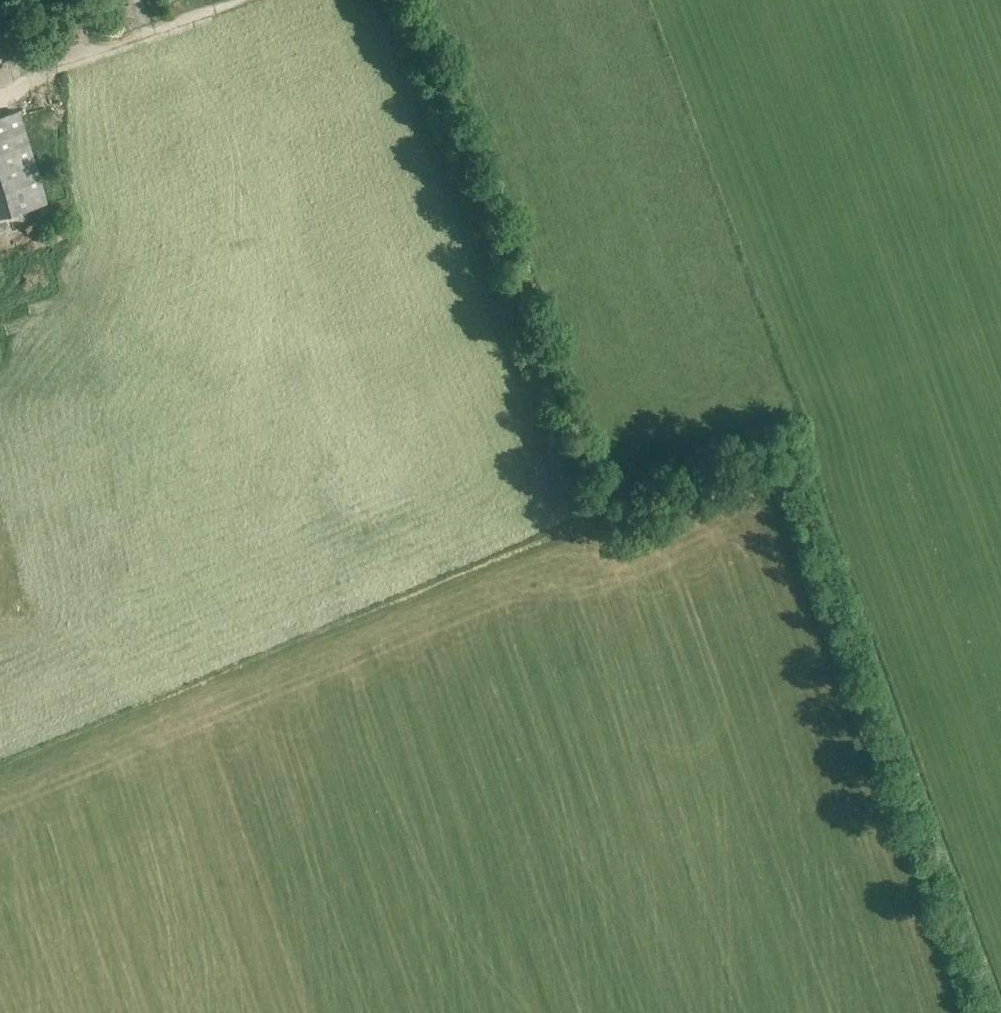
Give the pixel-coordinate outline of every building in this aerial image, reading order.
[(0,117),(0,218),(46,204),(17,111),(0,117)]
